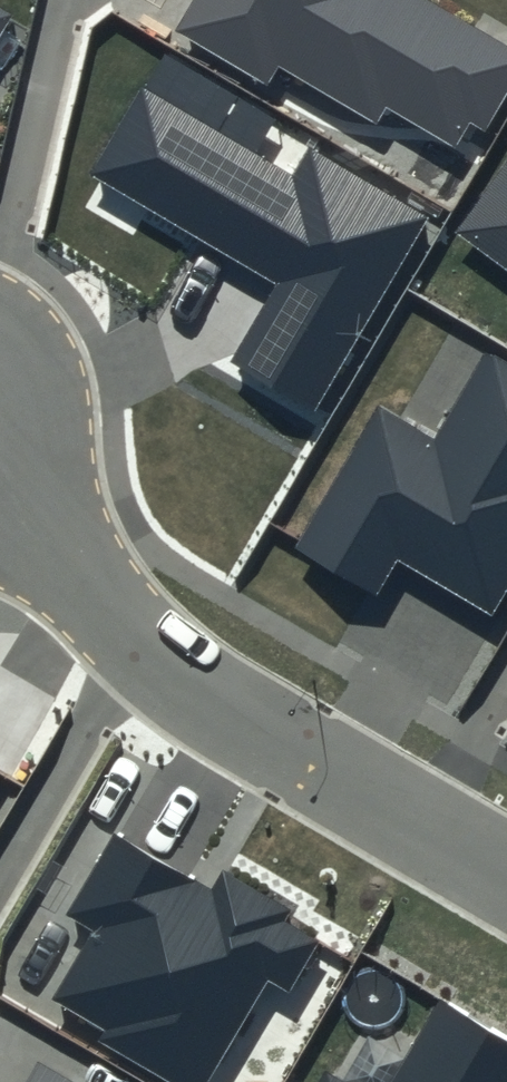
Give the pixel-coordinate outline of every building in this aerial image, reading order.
[(174,31),(265,86),(277,65),(375,124),(386,106),(456,148),(471,124),(482,131),(506,89),(506,48),(428,0),(193,0),(174,31)] [(0,9),(0,37),(12,16),(0,9)] [(292,173),(143,86),(92,172),(279,282),(234,359),(319,409),(432,217),(309,145),(292,173)] [(454,231),(506,270),(506,160),(454,231)] [(485,352),(434,439),(379,407),(295,550),(375,596),(396,560),(491,615),(506,587),(506,365),(485,352)] [(113,833),(65,915),(90,929),(49,998),(106,1030),(100,1041),(170,1081),(209,1081),(268,981),(290,994),(320,943),(283,921),(289,910),(222,871),(211,890),(113,833)] [(440,1004),(395,1081),(506,1081),(506,1042),(440,1004)] [(36,1057),(21,1081),(78,1081),(36,1057)] [(324,1072),(318,1081),(340,1081),(324,1072)]
